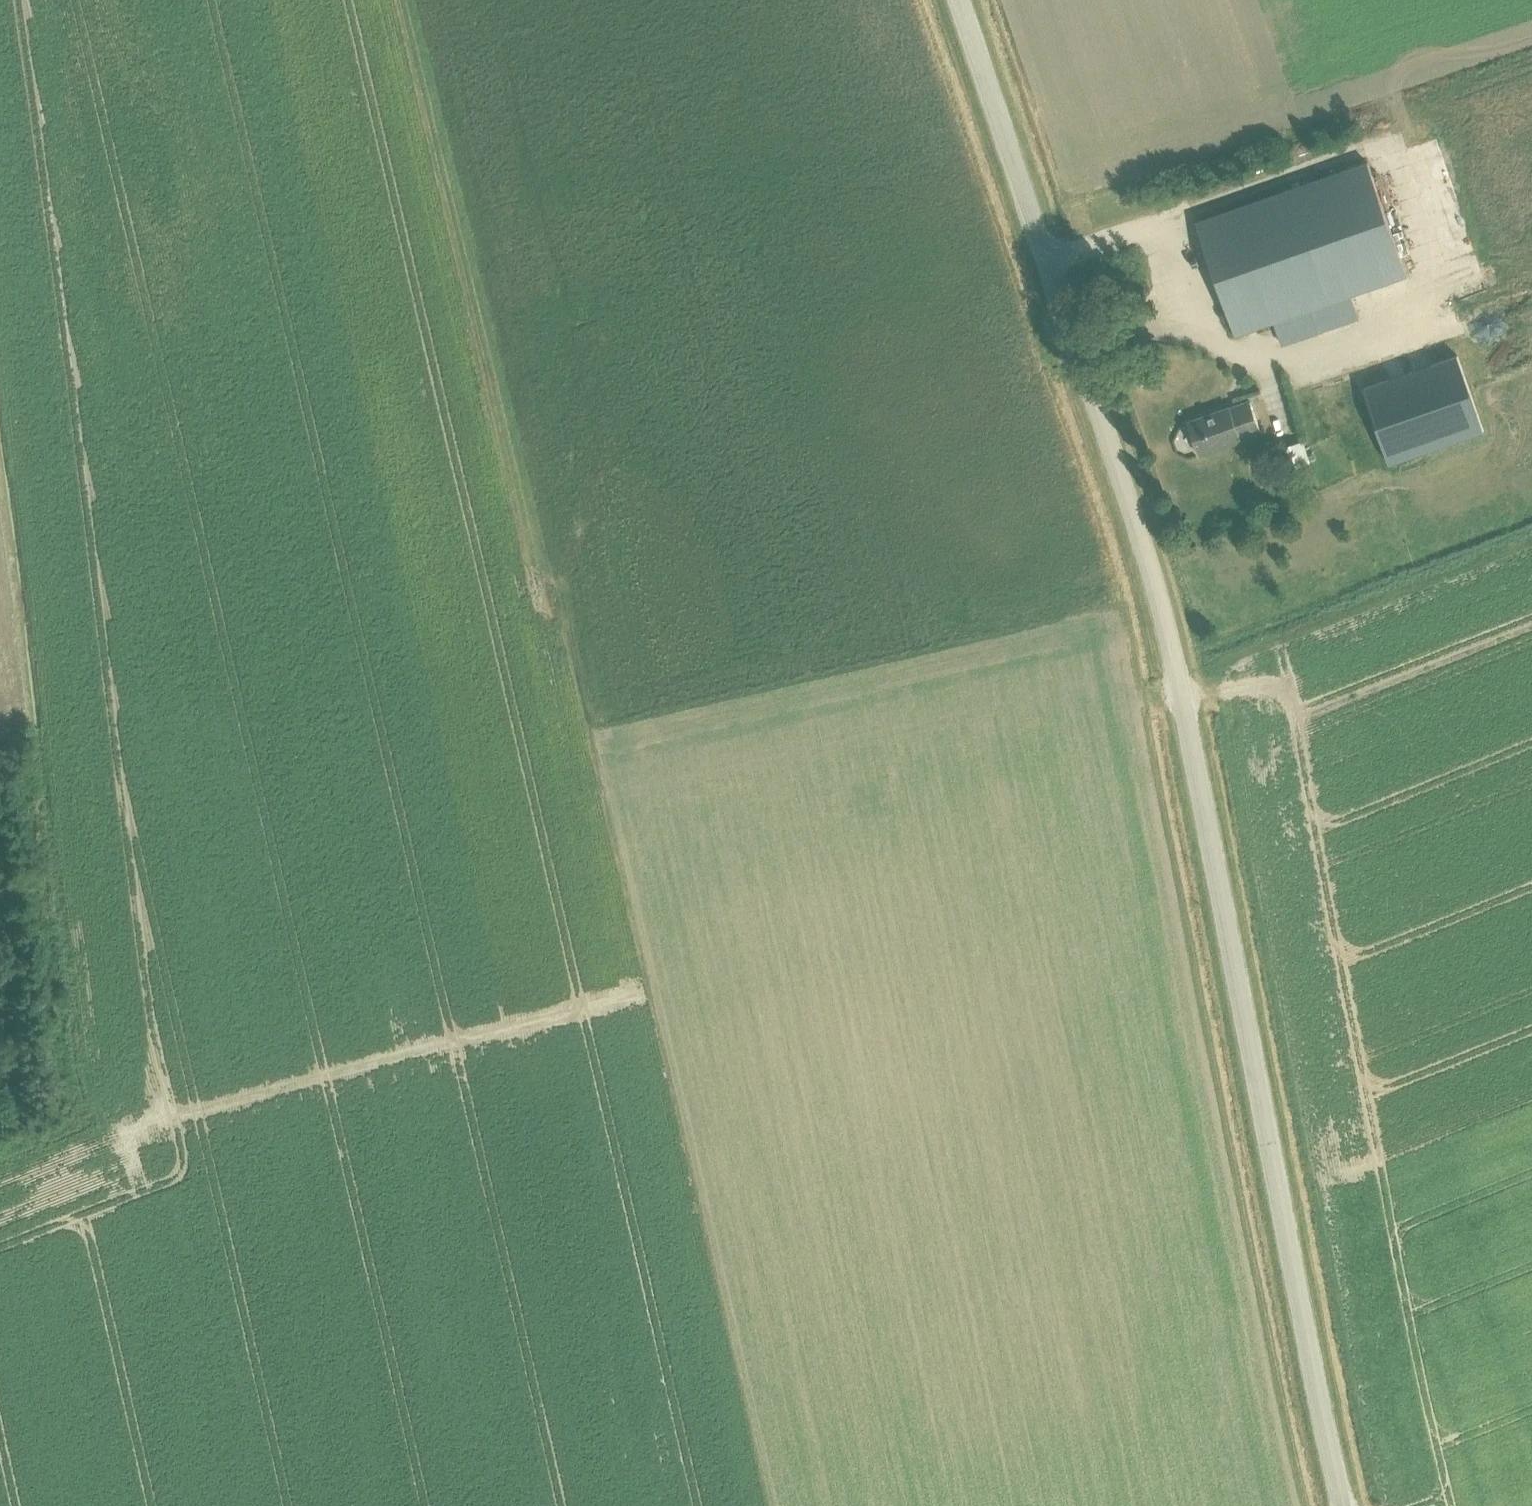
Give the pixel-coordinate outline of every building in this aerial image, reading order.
[(1408,275),(1368,162),(1197,222),(1237,335),(1246,332),(1274,322),(1282,345),(1292,341),(1359,318),(1352,295),(1408,275)] [(1458,355),(1363,388),(1376,423),(1390,464),(1485,430),(1471,391),(1458,355)] [(1231,407),(1189,422),(1200,454),(1243,439),(1242,439),(1262,432),(1252,401),(1232,408),(1231,407)] [(1286,470),(1311,462),(1304,441),(1279,449),(1286,470)]
